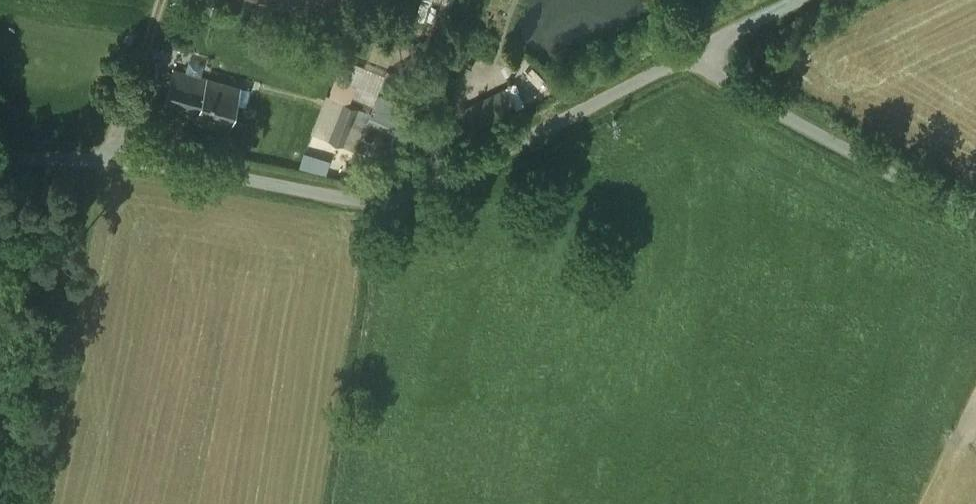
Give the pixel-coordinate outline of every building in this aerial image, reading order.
[(240,86),(175,67),(163,106),(228,126),(240,86)] [(507,88),(465,108),(474,126),(515,106),(507,88)] [(361,109),(340,101),(325,136),(346,145),(361,109)]
